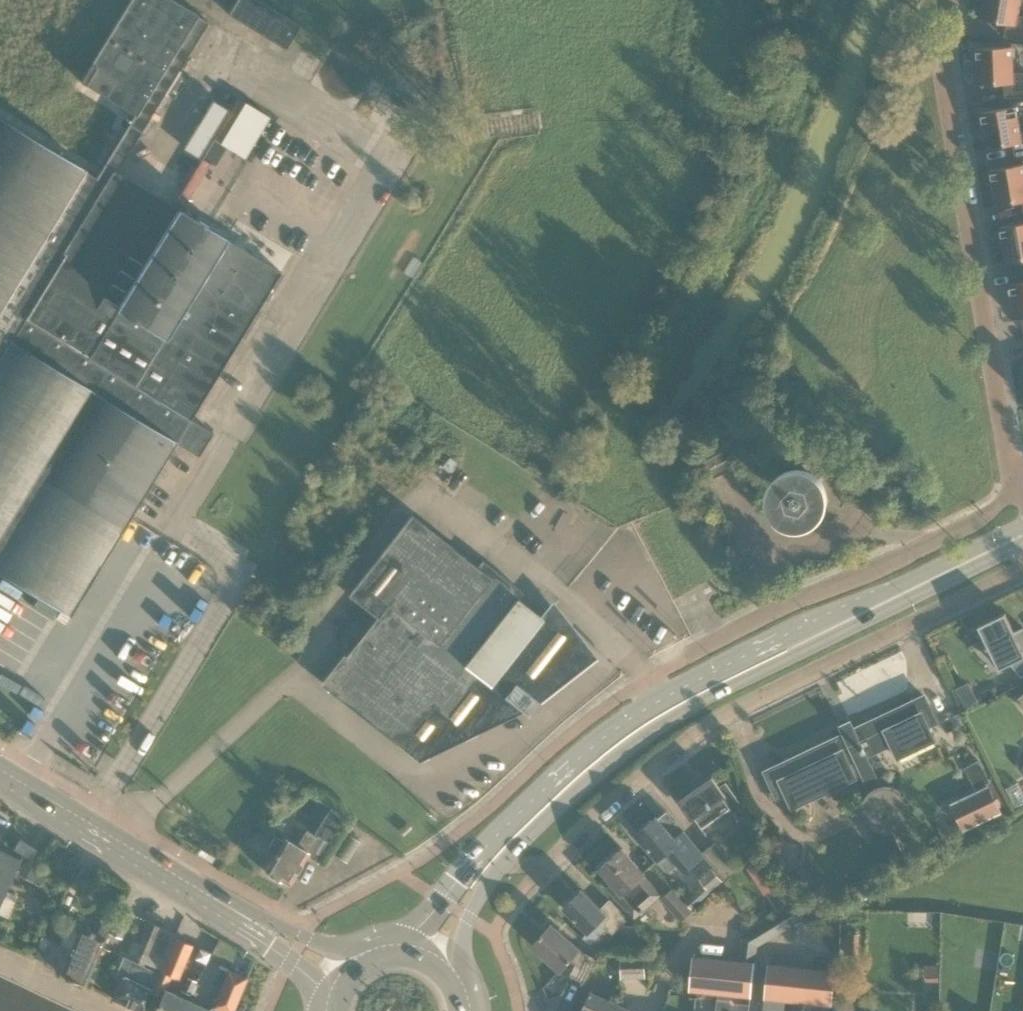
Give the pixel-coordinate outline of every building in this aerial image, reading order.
[(177,442),(200,454),(213,432),(191,419),(224,365),(281,271),(226,238),(227,237),(179,207),(177,208),(117,171),(208,20),(175,0),(130,0),(81,81),(134,114),(96,176),(84,169),(85,167),(0,116),(0,572),(71,616),(177,442)] [(286,50),(301,26),(258,0),(239,0),(229,15),(286,50)] [(981,19),(1007,23),(1005,37),(1022,40),(1022,16),(1018,15),(1021,0),(984,0),(981,19)] [(1014,73),(1013,47),(977,48),(978,84),(1005,83),(1005,97),(1022,96),(1022,73),(1014,73)] [(364,90),(371,72),(330,55),(322,73),(364,90)] [(214,96),(227,102),(210,138),(223,144),(245,100),(218,87),(214,96)] [(987,148),(1013,144),(1015,157),(1022,156),(1022,132),(1021,133),(1017,106),(981,112),(987,148)] [(997,205),(1022,201),(1022,203),(1022,164),(991,170),(997,205)] [(1000,227),(1006,263),(1022,260),(1022,223),(1000,227)] [(1016,320),(1022,318),(1022,282),(1010,284),(1016,320)] [(704,460),(713,478),(739,465),(730,447),(704,460)] [(778,471),(776,473),(774,476),(772,480),(771,485),(770,490),(771,495),(772,501),(774,506),(776,509),(780,513),(783,516),(787,518),(791,520),(795,521),(800,522),(804,522),(809,521),(814,519),(818,517),(821,515),(825,511),(827,509),(829,505),(831,501),(832,496),(833,493),(833,488),(832,483),(831,479),(828,474),(825,471),(820,466),(815,463),(811,461),(808,460),(804,460),(800,460),(796,460),(791,462),(787,463),(784,465),(781,468),(778,471)] [(483,560),(477,566),(411,514),(349,594),(378,617),(326,683),(403,744),(419,757),(515,702),(528,693),(532,699),(589,657),(553,607),(544,619),(518,598),(523,591),(483,560)] [(979,626),(1000,669),(1011,663),(1022,677),(1022,676),(1022,627),(1015,631),(1006,613),(979,626)] [(976,700),(969,684),(958,690),(967,708),(973,704),(972,702),(976,700)] [(837,723),(852,718),(844,693),(829,698),(837,723)] [(857,761),(871,790),(866,796),(863,803),(863,810),(868,810),(869,817),(874,823),(880,827),(887,829),(894,827),(900,822),(904,816),(905,809),(903,801),(898,796),(901,792),(895,788),(887,786),(880,786),(866,756),(892,744),(898,757),(934,740),(928,727),(937,723),(924,696),(853,730),(849,722),(841,726),(845,734),(765,772),(778,798),(787,794),(793,807),(855,777),(849,765),(857,761)] [(976,789),(990,781),(979,760),(964,768),(976,789)] [(726,783),(718,788),(709,776),(680,797),(703,829),(732,807),(736,813),(739,810),(740,802),(726,783)] [(952,806),(954,812),(957,812),(965,830),(1001,812),(989,787),(963,799),(961,799),(953,803),(952,806)] [(341,820),(344,815),(334,809),(331,807),(327,812),(341,820)] [(341,820),(327,812),(314,836),(306,831),(296,847),(284,840),(283,842),(275,837),(269,848),(269,851),(276,855),(266,871),(281,880),(289,885),(306,856),(318,863),(329,844),(328,843),(341,820)] [(657,817),(637,833),(659,859),(667,868),(671,868),(679,862),(686,871),(705,856),(702,853),(687,835),(678,843),(657,817)] [(336,854),(346,859),(356,839),(346,834),(336,854)] [(16,849),(32,858),(37,849),(21,840),(16,849)] [(715,842),(703,853),(726,880),(738,870),(715,842)] [(662,895),(655,888),(645,877),(647,875),(625,849),(601,869),(614,884),(608,889),(635,919),(662,895)] [(21,860),(0,851),(0,906),(21,860)] [(778,851),(770,857),(776,865),(784,860),(778,851)] [(754,879),(769,868),(762,858),(747,868),(754,879)] [(33,882),(39,868),(24,861),(17,875),(33,882)] [(700,878),(711,891),(723,881),(711,868),(700,878)] [(600,920),(613,932),(628,917),(611,900),(603,909),(583,890),(565,907),(589,931),(600,920)] [(663,900),(681,920),(692,910),(673,890),(663,900)] [(112,926),(109,933),(122,939),(132,914),(120,909),(112,926)] [(109,933),(112,926),(100,921),(95,933),(107,938),(109,933)] [(138,1010),(147,1010),(153,996),(151,995),(161,973),(163,974),(177,939),(174,938),(176,934),(156,926),(140,965),(125,958),(117,976),(123,979),(114,1001),(138,1010)] [(579,964),(574,976),(585,981),(595,958),(587,954),(552,926),(534,948),(563,972),(573,959),(579,964)] [(85,928),(82,934),(78,932),(70,948),(55,942),(46,965),(62,972),(61,975),(86,986),(107,938),(95,933),(85,928)] [(44,937),(36,958),(47,962),(55,942),(44,937)] [(153,996),(147,1010),(148,1010),(155,995),(162,998),(156,1010),(183,1010),(188,1000),(167,991),(173,976),(180,979),(194,946),(177,939),(163,974),(161,973),(151,995),(153,996)] [(731,994),(749,996),(752,962),(694,955),(691,990),(718,993),(731,994)] [(620,958),(621,979),(645,978),(645,957),(620,958)] [(834,970),(765,963),(761,998),(831,1005),(834,970)] [(213,1007),(221,1010),(233,1010),(246,978),(228,970),(213,1007)] [(190,994),(196,981),(187,977),(180,990),(190,994)] [(582,1010),(629,1010),(630,1010),(591,992),(582,1010)] [(731,994),(718,993),(716,1010),(729,1010),(731,994)] [(188,1000),(183,1010),(209,1010),(210,1010),(188,1000)]
